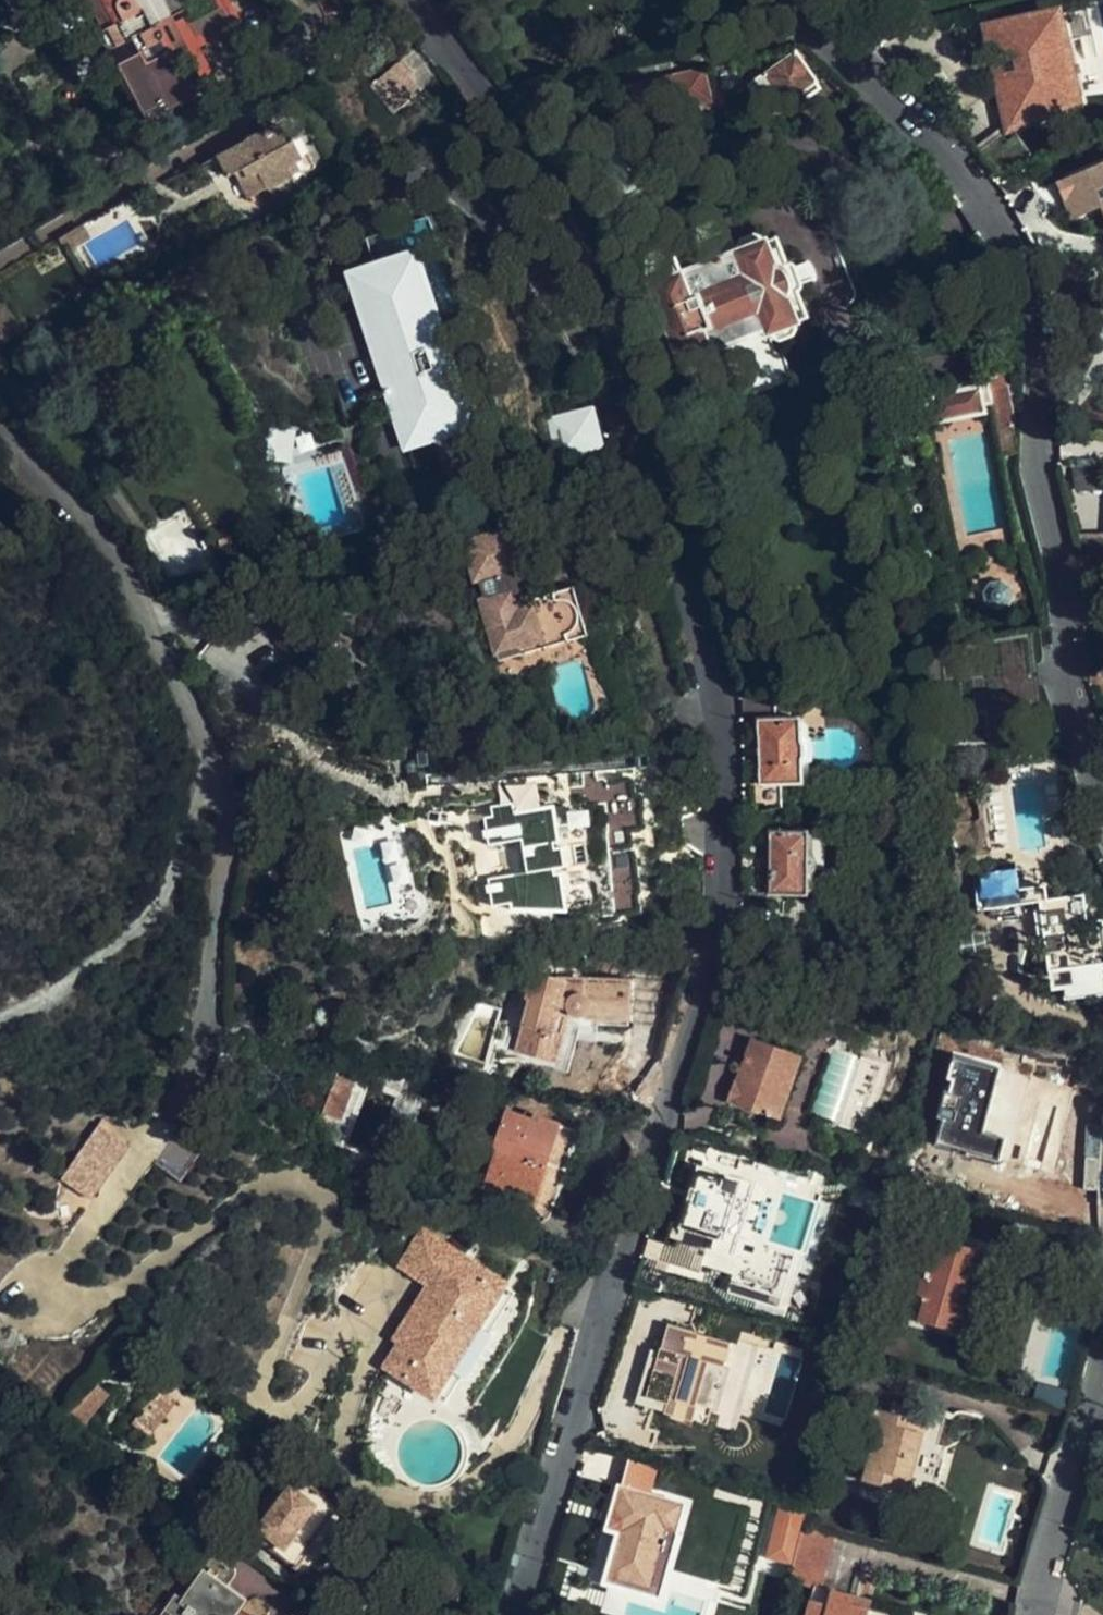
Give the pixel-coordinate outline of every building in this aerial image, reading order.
[(96,63),(115,53),(122,66),(94,80),(125,142),(211,99),(204,86),(212,82),(208,74),(200,78),(185,48),(219,31),(216,25),(225,20),(214,0),(205,0),(204,0),(63,0),(69,12),(73,10),(90,43),(87,45),(85,49),(85,53),(86,56),(89,61),(93,62),(96,63)] [(1043,24),(977,41),(1000,130),(1065,113),(1043,24)] [(225,43),(219,31),(185,48),(200,78),(208,74),(199,56),(225,43)] [(817,82),(797,55),(752,84),(759,95),(773,86),(785,105),(786,104),(790,110),(820,89),(816,83),(817,82)] [(420,93),(398,64),(370,85),(392,114),(420,93)] [(711,77),(710,70),(695,73),(697,80),(711,77)] [(697,80),(695,73),(615,91),(618,109),(655,101),(658,114),(717,102),(711,77),(697,80)] [(462,89),(457,89),(455,90),(452,91),(451,96),(451,102),(456,106),(462,106),(466,102),(467,95),(462,89)] [(242,169),(256,194),(306,167),(292,141),(285,145),(275,126),(242,142),(243,144),(217,159),(226,178),(234,174),(242,169)] [(960,153),(986,184),(1026,167),(1012,132),(960,153)] [(1102,208),(1102,163),(1065,180),(1080,217),(1102,208)] [(248,198),(256,194),(242,169),(234,174),(248,198)] [(1057,179),(1036,187),(1044,209),(1066,200),(1057,179)] [(641,268),(687,387),(690,386),(692,391),(700,394),(713,389),(716,382),(714,376),(719,374),(711,351),(763,331),(766,337),(774,340),(790,335),(793,327),(791,322),(807,316),(796,290),(801,283),(794,265),(786,263),(775,237),(760,244),(758,238),(750,235),(738,240),(735,247),(737,253),(733,254),(719,217),(685,229),(700,266),(679,275),(673,256),(668,258),(666,252),(659,249),(645,254),(642,262),(644,267),(641,268)] [(353,276),(406,445),(469,426),(416,257),(353,276)] [(1010,385),(1008,371),(984,376),(986,385),(959,390),(948,392),(922,397),(925,415),(933,413),(935,421),(983,412),(981,403),(989,401),(999,454),(1013,451),(1008,425),(1013,424),(1006,386),(1010,385)] [(560,458),(600,448),(591,413),(551,423),(560,458)] [(263,458),(289,463),(294,434),(268,430),(263,458)] [(522,648),(523,654),(589,635),(574,585),(533,597),(535,602),(519,607),(515,591),(518,590),(514,570),(524,567),(512,526),(486,535),(463,540),(474,581),(480,580),(485,596),(477,598),(493,657),(522,648)] [(1069,531),(1078,567),(1088,567),(1102,568),(1102,533),(1069,531)] [(1002,581),(991,583),(984,593),(986,605),(997,612),(1009,609),(1015,598),(1013,587),(1002,581)] [(776,699),(787,699),(787,688),(776,691),(776,699)] [(776,691),(740,698),(743,714),(743,721),(759,721),(787,720),(787,699),(776,699),(776,691)] [(787,720),(759,721),(759,775),(759,784),(771,784),(779,784),(800,783),(799,720),(787,720)] [(771,802),(771,784),(759,784),(759,775),(742,775),(742,802),(764,803),(771,802)] [(618,908),(640,904),(636,885),(642,884),(632,827),(642,826),(639,808),(642,807),(640,796),(631,798),(628,781),(611,784),(609,780),(605,779),(602,781),(601,785),(598,786),(600,795),(608,795),(612,818),(586,822),(588,834),(560,840),(554,805),(515,812),(513,803),(489,808),(491,816),(483,818),(486,831),(483,832),(484,838),(487,838),(489,846),(522,839),(529,871),(489,880),(490,886),(487,887),(488,894),(491,893),(494,906),(510,903),(522,900),(522,902),(523,905),(529,906),(530,904),(531,903),(532,902),(532,899),(557,897),(555,876),(554,871),(602,863),(610,897),(606,897),(609,911),(597,912),(598,917),(619,913),(618,908)] [(779,784),(771,784),(771,802),(764,803),(764,810),(779,807),(779,784)] [(809,831),(769,831),(769,895),(809,895),(809,870),(809,831)] [(809,870),(824,870),(824,831),(809,831),(809,870)] [(1027,904),(1020,867),(984,875),(991,910),(1027,904)] [(567,913),(561,876),(555,876),(557,897),(532,899),(532,902),(531,903),(530,904),(529,906),(523,905),(522,902),(522,900),(510,903),(513,912),(567,913)] [(1087,920),(1083,894),(1041,900),(1050,966),(1062,965),(1066,994),(1094,991),(1102,990),(1102,918),(1087,920)] [(554,1060),(565,1021),(630,1023),(631,980),(556,978),(535,972),(527,997),(534,999),(519,1050),(554,1060)] [(1094,991),(1096,1005),(1102,1003),(1102,990),(1094,991)] [(328,1008),(323,1006),(315,1009),(313,1015),(316,1022),(322,1025),(330,1021),(332,1014),(328,1008)] [(769,1117),(791,1053),(751,1040),(735,1086),(742,1088),(736,1105),(769,1117)] [(802,1057),(791,1053),(769,1117),(780,1121),(802,1057)] [(938,1143),(990,1156),(995,1135),(983,1132),(1000,1068),(954,1056),(948,1077),(954,1079),(938,1143)] [(327,1098),(322,1112),(342,1119),(360,1071),(349,1067),(345,1079),(335,1075),(327,1098)] [(742,1088),(735,1086),(729,1103),(736,1105),(742,1088)] [(416,1098),(398,1091),(396,1097),(376,1153),(374,1158),(392,1164),(400,1141),(407,1132),(407,1121),(416,1098)] [(316,1110),(322,1112),(327,1098),(322,1096),(316,1110)] [(568,1105),(562,1123),(526,1111),(524,1118),(505,1112),(493,1149),(496,1150),(483,1192),(485,1192),(498,1197),(533,1209),(552,1208),(586,1111),(568,1105)] [(125,1141),(100,1123),(67,1169),(92,1187),(125,1141)] [(740,1179),(698,1165),(679,1225),(721,1238),(740,1179)] [(498,1197),(485,1192),(483,1198),(496,1202),(498,1197)] [(505,1285),(423,1233),(402,1266),(433,1286),(399,1339),(404,1342),(389,1366),(435,1395),(450,1370),(446,1367),(475,1321),(480,1324),(505,1285)] [(977,1288),(986,1251),(927,1233),(917,1268),(926,1270),(919,1296),(927,1298),(921,1318),(960,1327),(972,1287),(977,1288)] [(785,1269),(739,1255),(731,1281),(777,1294),(785,1269)] [(984,1291),(977,1288),(972,1287),(960,1327),(973,1331),(984,1291)] [(730,1341),(670,1322),(644,1404),(693,1418),(702,1390),(710,1361),(723,1365),(730,1341)] [(796,1335),(778,1330),(775,1339),(793,1344),(796,1335)] [(109,1393),(91,1380),(68,1409),(85,1423),(109,1393)] [(174,1403),(156,1390),(131,1422),(149,1436),(174,1403)] [(863,1481),(921,1495),(941,1412),(892,1400),(889,1412),(872,1409),(864,1442),(872,1445),(863,1481)] [(658,1463),(628,1455),(620,1483),(650,1492),(658,1463)] [(282,1492),(252,1532),(311,1576),(333,1546),(330,1544),(352,1514),(297,1473),(289,1482),(282,1478),(276,1487),(282,1492)] [(589,1552),(583,1574),(608,1581),(610,1571),(646,1580),(661,1524),(677,1529),(684,1501),(650,1492),(620,1483),(608,1526),(620,1530),(616,1544),(612,1558),(589,1552)] [(810,1504),(779,1495),(763,1556),(795,1564),(805,1524),(810,1504)] [(610,1571),(608,1581),(660,1594),(677,1529),(661,1524),(646,1580),(610,1571)] [(795,1564),(826,1572),(836,1532),(805,1524),(795,1564)] [(604,1540),(616,1544),(620,1530),(608,1526),(604,1540)] [(795,1564),(791,1578),(822,1586),(826,1572),(795,1564)] [(248,1597),(207,1567),(183,1598),(176,1593),(164,1610),(171,1614),(234,1614),(248,1597)] [(815,1596),(810,1614),(868,1614),(869,1610),(815,1596)]
